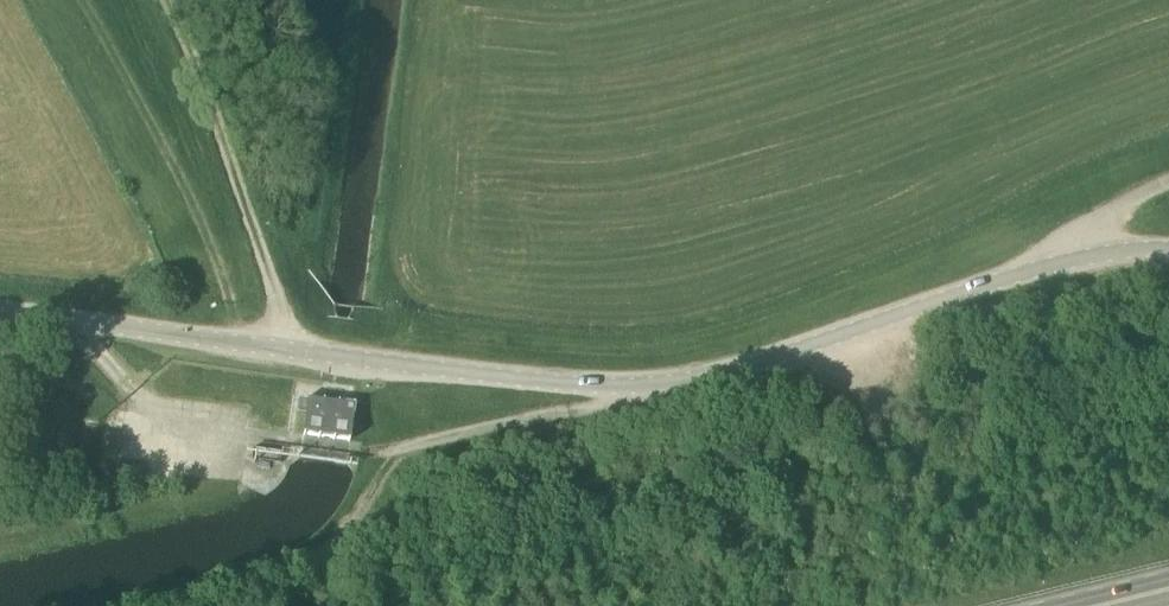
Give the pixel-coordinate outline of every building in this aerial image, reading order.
[(307,414),(306,420),(321,422),(324,403),(308,401),(307,414)] [(306,420),(304,436),(349,442),(354,407),(324,403),(321,422),(306,420)]
